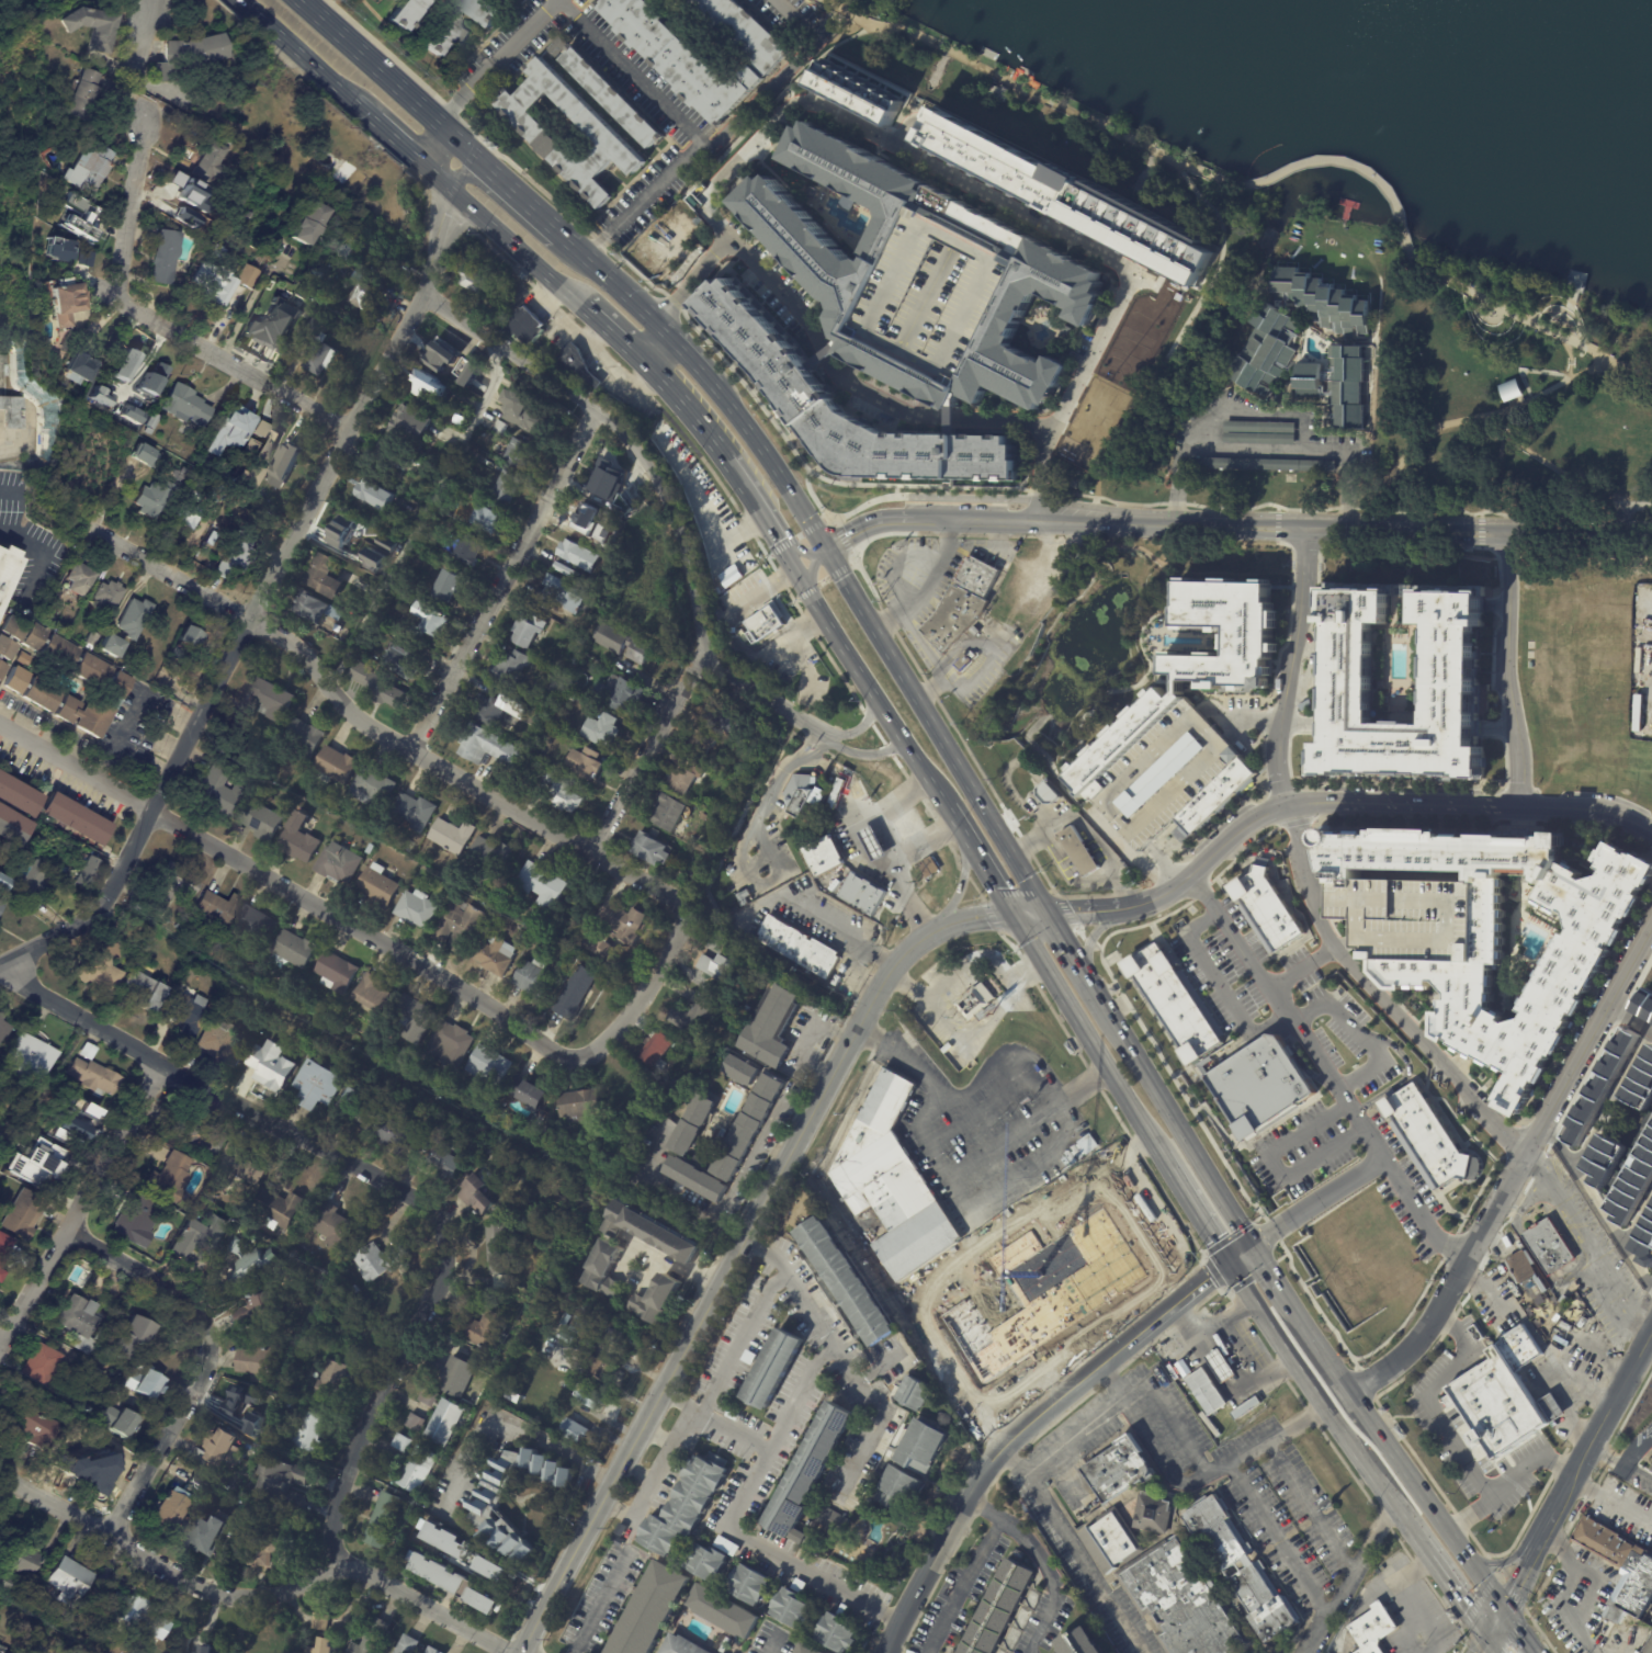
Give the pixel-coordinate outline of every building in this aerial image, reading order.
[(384,20),(399,0),(425,0),(408,22),(410,24),(406,30),(404,29),(400,33),(384,20)] [(418,41),(450,0),(487,0),(505,14),(493,29),(468,9),(433,53),(431,52),(429,53),(425,48),(426,47),(418,41)] [(593,4),(598,0),(600,2),(602,0),(644,0),(648,0),(666,18),(664,19),(703,60),(705,57),(724,77),(723,79),(728,86),(750,65),(688,0),(738,0),(790,54),(720,122),(722,125),(716,129),(713,126),(715,124),(695,104),(693,106),(676,88),(677,86),(636,44),(634,47),(615,29),(618,26),(599,7),(597,8),(593,4)] [(117,16),(109,55),(88,50),(92,29),(80,25),(67,34),(59,20),(78,7),(117,15),(117,16)] [(473,33),(461,48),(450,39),(462,24),(473,33)] [(156,81),(156,63),(167,64),(167,41),(188,42),(223,33),(229,57),(190,66),(169,66),(169,81),(156,81)] [(547,48),(561,35),(569,45),(556,57),(547,48)] [(665,136),(660,140),(658,138),(649,148),(559,59),(569,49),(567,48),(572,43),(665,136)] [(621,165),(615,159),(596,178),(611,193),(598,206),(495,103),(502,95),(499,92),(505,87),(513,97),(533,77),(523,68),(529,64),(531,66),(541,56),(646,161),(632,176),(621,165)] [(833,57),(909,94),(896,123),(818,86),(833,57)] [(99,76),(97,80),(101,81),(84,121),(65,113),(83,68),(99,75),(99,76)] [(930,105),(1218,249),(1198,293),(910,146),(930,105)] [(880,156),(1107,271),(1102,280),(1108,282),(1104,292),(1108,295),(1104,304),(1105,304),(1095,326),(1076,316),(1079,308),(1044,291),(1034,310),(1031,309),(1019,335),(1020,336),(1016,346),(1052,363),(1056,355),(1075,365),(1063,387),(1062,387),(1053,406),(1048,403),(1043,410),(994,385),(985,405),(962,393),(952,411),(928,399),(858,363),(839,354),(846,341),(837,337),(831,317),(836,308),(834,302),(826,297),(732,200),(757,174),(761,180),(768,173),(853,260),(862,258),(865,259),(886,217),(883,208),(782,157),(799,124),(804,127),(808,120),(880,156)] [(194,174),(206,154),(201,150),(212,131),(233,143),(220,163),(230,169),(223,182),(214,177),(210,184),(194,174)] [(112,156),(108,163),(111,165),(103,178),(102,178),(93,193),(83,188),(81,192),(73,188),(75,186),(60,179),(67,169),(70,171),(83,149),(90,154),(97,144),(113,154),(112,156)] [(335,177),(346,161),(357,169),(346,185),(335,178),(335,177)] [(810,186),(819,191),(815,200),(805,195),(810,186)] [(96,209),(64,192),(57,205),(63,208),(54,225),(87,241),(98,220),(92,217),(96,209)] [(247,202),(244,207),(233,201),(235,195),(247,202)] [(328,211),(320,225),(323,226),(318,236),(316,235),(309,247),(293,238),(297,228),(296,227),(303,215),(305,216),(307,211),(305,210),(310,201),(328,211)] [(381,211),(387,214),(383,220),(377,217),(381,211)] [(162,229),(183,234),(181,247),(182,250),(181,256),(179,259),(178,259),(173,285),(152,282),(156,264),(155,264),(157,252),(158,252),(162,229)] [(364,244),(360,250),(359,249),(351,261),(338,253),(351,234),(364,242),(364,244)] [(41,257),(68,262),(71,241),(45,237),(41,257)] [(251,244),(254,240),(263,246),(260,250),(251,244)] [(228,250),(223,260),(212,253),(217,245),(228,250)] [(73,264),(88,267),(90,255),(76,252),(73,264)] [(234,273),(235,273),(233,276),(238,280),(247,264),(261,273),(251,288),(240,282),(226,306),(217,301),(217,299),(203,292),(205,286),(197,282),(208,263),(219,269),(222,267),(226,269),(227,268),(230,270),(230,271),(234,273)] [(1321,283),(1332,284),(1332,288),(1345,290),(1345,294),(1357,295),(1357,299),(1369,301),(1367,326),(1354,325),(1354,328),(1344,328),(1344,322),(1333,321),(1332,327),(1323,327),(1323,322),(1313,321),(1314,312),(1308,310),(1308,317),(1299,316),(1299,306),(1295,306),(1295,298),(1293,298),(1294,295),(1289,295),(1289,292),(1270,291),(1272,270),(1276,271),(1276,267),(1298,268),(1297,272),(1309,273),(1309,279),(1321,279),(1321,283)] [(463,276),(467,268),(490,279),(488,283),(489,284),(487,288),(486,287),(483,294),(461,284),(464,276),(463,276)] [(317,279),(320,271),(326,274),(324,281),(317,279)] [(803,364),(828,399),(831,397),(842,411),(885,434),(1018,435),(1018,460),(1026,460),(1025,479),(881,478),(848,477),(842,476),(837,474),(833,469),(797,423),(794,427),(757,375),(690,304),(704,290),(703,288),(714,279),(718,283),(724,276),(791,348),(803,364)] [(88,310),(88,312),(72,314),(75,327),(59,330),(55,307),(49,308),(45,283),(72,279),(75,285),(82,283),(84,292),(87,292),(89,302),(86,303),(88,310)] [(378,302),(372,313),(371,313),(367,318),(359,313),(361,309),(347,301),(353,290),(355,292),(362,280),(384,294),(378,302)] [(1143,283),(1183,304),(1095,467),(1054,445),(1143,283)] [(302,291),(297,301),(293,298),(297,288),(302,291)] [(288,355),(294,342),(288,339),(300,309),(273,297),(261,326),(250,321),(243,335),(288,355)] [(1299,321),(1287,344),(1295,349),(1280,377),(1278,376),(1267,396),(1247,385),(1246,387),(1224,375),(1235,353),(1237,354),(1254,326),(1246,321),(1258,299),(1299,321)] [(541,333),(528,348),(517,337),(512,340),(502,329),(507,325),(506,324),(522,307),(525,310),(529,307),(546,325),(544,328),(545,329),(541,333)] [(333,322),(325,337),(310,329),(319,314),(333,322)] [(1073,326),(1068,335),(1062,331),(1065,322),(1073,326)] [(313,343),(313,344),(307,341),(310,333),(317,336),(313,343)] [(473,355),(466,369),(453,361),(452,363),(445,360),(440,372),(426,364),(440,336),(474,353),(473,355)] [(342,353),(333,369),(329,366),(324,376),(305,365),(320,338),(340,350),(339,351),(342,353)] [(599,389),(574,367),(569,372),(559,362),(576,342),(584,349),(593,373),(606,383),(599,389)] [(1329,346),(1360,346),(1360,358),(1364,359),(1361,429),(1332,428),(1333,405),(1328,405),(1329,366),(1331,366),(1331,356),(1328,356),(1328,346),(1329,346)] [(111,376),(126,382),(137,354),(122,348),(111,376)] [(82,355),(89,359),(88,360),(90,361),(91,360),(98,363),(97,364),(98,366),(88,384),(82,380),(78,386),(63,377),(77,352),(82,355)] [(121,394),(112,388),(116,381),(114,380),(125,361),(137,367),(135,371),(145,376),(132,399),(121,394)] [(155,396),(166,366),(150,361),(139,391),(155,396)] [(1320,365),(1320,398),(1295,398),(1297,365),(1320,365)] [(442,383),(434,399),(412,387),(419,375),(421,376),(423,372),(443,382),(442,383)] [(105,395),(95,389),(102,378),(112,384),(105,395)] [(1498,386),(1516,378),(1523,395),(1521,395),(1507,401),(1505,403),(1498,386)] [(188,388),(196,393),(194,396),(204,401),(203,404),(214,410),(203,429),(189,420),(186,423),(162,409),(178,382),(188,388)] [(110,398),(101,395),(103,390),(94,386),(88,398),(106,406),(110,398)] [(503,417),(507,411),(503,409),(508,401),(507,401),(512,389),(519,393),(520,392),(528,397),(535,403),(534,403),(550,411),(545,418),(554,422),(543,441),(502,418),(503,417)] [(7,410),(0,410),(0,397),(25,398),(25,400),(26,400),(25,430),(7,430),(7,410)] [(430,419),(415,444),(391,430),(400,412),(400,414),(406,404),(430,418),(430,419)] [(142,414),(125,405),(119,415),(136,424),(142,414)] [(216,457),(221,445),(236,451),(251,417),(237,411),(235,415),(223,410),(205,453),(216,457)] [(161,418),(154,431),(146,426),(154,414),(161,418)] [(511,426),(505,438),(494,431),(500,419),(511,426)] [(282,432),(256,420),(250,433),(259,437),(257,442),(247,437),(239,454),(246,458),(235,481),(254,490),(282,432)] [(1293,433),(1223,432),(1223,422),(1293,423),(1293,433)] [(1293,435),(1293,445),(1223,443),(1223,433),(1293,435)] [(502,456),(510,443),(514,446),(520,438),(536,448),(532,455),(538,458),(529,473),(502,456)] [(281,443),(263,480),(283,489),(303,447),(292,442),(290,447),(281,443)] [(152,469),(132,457),(138,444),(140,445),(142,444),(157,452),(156,453),(160,456),(154,469),(152,469)] [(222,475),(202,463),(211,450),(230,462),(222,475)] [(1334,462),(1334,472),(1195,468),(1196,458),(1334,462)] [(618,492),(618,494),(609,489),(603,499),(586,489),(602,461),(631,477),(626,484),(623,483),(618,492)] [(523,480),(508,506),(491,496),(507,471),(523,480)] [(217,503),(216,503),(202,494),(211,479),(226,489),(217,503)] [(396,498),(388,512),(355,495),(360,487),(359,486),(361,483),(364,485),(367,479),(397,496),(396,498)] [(177,489),(178,489),(168,506),(167,505),(162,512),(160,511),(154,522),(138,513),(140,509),(134,505),(143,488),(148,491),(152,484),(162,489),(166,483),(177,489)] [(203,496),(196,508),(203,511),(193,531),(184,525),(185,523),(172,517),(188,488),(203,496)] [(633,514),(619,508),(624,495),(638,501),(633,514)] [(489,507),(501,514),(498,520),(503,523),(500,530),(497,528),(493,534),(467,520),(472,513),(476,516),(482,506),(488,509),(489,507)] [(590,536),(570,525),(580,507),(600,518),(590,536)] [(375,537),(369,552),(335,536),(337,532),(339,532),(340,531),(338,530),(341,523),(343,524),(347,518),(362,525),(360,528),(366,531),(366,532),(375,537)] [(230,567),(220,563),(238,529),(256,539),(249,550),(257,554),(250,565),(248,564),(242,574),(230,567)] [(483,555),(482,558),(484,559),(478,568),(457,556),(469,536),(488,547),(483,555)] [(596,554),(587,571),(555,555),(562,542),(564,543),(566,540),(596,554)] [(3,603),(0,611),(0,547),(3,548),(5,544),(20,552),(18,556),(23,558),(3,603)] [(340,563),(332,576),(348,585),(338,602),(320,592),(321,591),(306,582),(323,553),(340,563)] [(944,655),(920,631),(940,610),(966,556),(972,559),(972,556),(1000,570),(986,600),(989,602),(983,615),(944,655)] [(87,566),(98,573),(89,587),(84,584),(78,595),(68,589),(69,586),(64,582),(77,561),(87,566)] [(550,567),(553,561),(577,573),(574,579),(550,567)] [(922,584),(929,570),(915,563),(908,577),(922,584)] [(717,576),(734,564),(743,576),(725,587),(717,576)] [(471,580),(467,586),(466,586),(465,589),(463,588),(461,591),(460,589),(455,597),(454,597),(450,603),(434,595),(449,568),(462,576),(464,574),(472,578),(471,580)] [(371,582),(365,585),(359,574),(364,570),(371,582)] [(579,618),(561,608),(563,604),(551,598),(548,603),(534,595),(539,588),(542,590),(544,586),(540,582),(545,571),(587,595),(579,609),(584,610),(579,618)] [(118,581),(123,584),(121,586),(127,589),(114,613),(98,603),(99,600),(93,597),(102,581),(109,585),(111,580),(116,582),(117,581),(118,581)] [(1179,582),(1270,584),(1269,601),(1272,601),(1271,657),(1267,657),(1267,684),(1222,683),(1222,689),(1200,688),(1200,680),(1183,680),(1183,675),(1159,675),(1161,655),(1229,656),(1229,626),(1176,626),(1176,607),(1179,607),(1179,582)] [(1320,775),(1484,779),(1484,747),(1474,747),(1475,724),(1476,626),(1483,626),(1483,605),(1483,591),(1417,590),(1417,625),(1429,625),(1427,721),(1374,720),(1376,625),(1391,625),(1392,591),(1328,590),(1328,622),(1333,622),(1331,725),(1331,745),(1321,745),(1320,775)] [(327,621),(323,627),(294,612),(306,591),(316,597),(315,598),(346,615),(341,623),(329,616),(327,621)] [(136,600),(142,602),(145,599),(156,604),(136,642),(126,636),(128,633),(125,632),(126,631),(117,626),(133,598),(136,600)] [(449,615),(446,618),(452,621),(446,631),(443,630),(439,638),(428,632),(425,638),(412,631),(416,624),(422,627),(427,620),(417,614),(423,602),(449,615)] [(757,641),(745,622),(772,603),(785,623),(757,641)] [(1,656),(0,658),(0,635),(7,638),(9,635),(1,631),(10,615),(30,626),(21,642),(12,636),(10,641),(19,646),(10,661),(1,656)] [(527,649),(510,642),(514,633),(511,631),(517,621),(519,622),(521,618),(530,622),(533,616),(546,623),(541,634),(535,632),(527,649)] [(45,638),(48,639),(53,633),(81,649),(78,657),(81,659),(84,652),(114,669),(110,677),(114,679),(118,670),(134,679),(100,738),(76,725),(79,718),(77,717),(72,724),(57,715),(60,709),(57,706),(53,713),(24,697),(29,689),(25,688),(21,694),(5,686),(18,663),(16,663),(22,652),(33,658),(26,671),(32,675),(27,683),(31,686),(35,677),(65,693),(59,702),(64,704),(68,695),(87,705),(91,695),(101,701),(111,684),(106,682),(103,689),(73,672),(79,663),(75,660),(71,668),(42,652),(46,644),(43,642),(37,652),(22,643),(33,622),(49,631),(45,638)] [(650,648),(642,666),(624,656),(627,650),(623,648),(619,657),(593,644),(604,624),(650,648)] [(193,629),(204,634),(196,648),(180,639),(188,625),(193,629)] [(93,631),(102,635),(94,649),(88,645),(89,643),(87,642),(93,631)] [(110,634),(126,643),(117,658),(100,648),(109,633),(110,634)] [(176,647),(185,653),(181,663),(170,656),(176,647)] [(387,663),(397,647),(409,656),(414,650),(423,657),(419,664),(421,666),(419,669),(422,671),(415,682),(386,664),(387,663)] [(495,665),(499,658),(500,659),(505,653),(509,655),(512,648),(531,659),(527,666),(523,664),(514,678),(516,678),(510,687),(486,672),(491,664),(495,665)] [(961,672),(954,666),(961,658),(961,656),(962,655),(963,654),(965,654),(968,657),(972,652),(976,655),(961,672)] [(612,661),(610,665),(615,668),(613,672),(602,665),(607,658),(612,661)] [(9,667),(0,682),(0,663),(9,667)] [(370,683),(369,684),(355,678),(363,663),(376,670),(370,683)] [(411,695),(403,711),(393,705),(392,707),(377,700),(380,697),(375,694),(377,690),(372,687),(378,673),(391,680),(389,682),(411,694),(411,695)] [(286,689),(298,695),(284,723),(259,710),(262,703),(260,702),(262,699),(250,693),(260,675),(286,689)] [(643,690),(626,716),(591,695),(599,682),(611,690),(620,676),(643,690)] [(1195,836),(1261,774),(1226,735),(1202,710),(1184,689),(1175,697),(1165,687),(1070,773),(1141,852),(1149,846),(1178,817),(1195,836)] [(570,692),(577,697),(574,702),(567,699),(570,692)] [(511,699),(507,710),(499,706),(490,727),(471,717),(480,695),(488,699),(490,695),(496,699),(499,693),(511,699)] [(551,699),(546,705),(541,702),(545,695),(551,699)] [(616,720),(611,731),(616,734),(608,750),(580,735),(589,717),(598,722),(603,712),(616,720)] [(301,717),(316,725),(316,724),(329,732),(312,765),(295,756),(298,749),(286,743),(301,717)] [(521,748),(518,755),(522,756),(514,770),(497,760),(499,758),(488,752),(482,766),(459,754),(464,745),(461,743),(465,734),(467,735),(473,723),(521,748)] [(698,723),(715,733),(711,741),(715,745),(709,757),(704,754),(699,762),(681,752),(697,723),(698,723)] [(341,750),(350,755),(351,752),(363,760),(349,785),(336,778),(332,783),(323,778),(326,771),(318,767),(331,744),(341,750)] [(600,755),(596,761),(602,765),(590,785),(572,775),(587,747),(600,755)] [(677,763),(680,757),(703,769),(702,772),(708,774),(701,789),(691,784),(684,795),(663,784),(667,774),(670,775),(677,763)] [(230,818),(194,797),(215,760),(234,771),(230,778),(248,788),(230,818)] [(372,765),(384,772),(383,774),(391,778),(392,777),(400,782),(385,811),(353,793),(370,765),(372,765)] [(30,817),(0,801),(0,772),(42,795),(30,817)] [(584,797),(578,807),(576,805),(572,813),(565,809),(564,812),(553,805),(554,803),(547,800),(551,792),(541,786),(547,772),(570,785),(568,790),(584,797)] [(814,777),(813,789),(814,790),(799,818),(788,812),(790,809),(788,797),(784,795),(796,774),(814,775),(814,777)] [(834,808),(833,809),(825,806),(837,778),(845,780),(834,808)] [(1045,781),(1060,795),(1056,799),(1052,803),(1045,803),(1038,795),(1038,789),(1043,783),(1045,781)] [(106,820),(111,824),(99,845),(39,811),(52,789),(106,820)] [(408,792),(425,801),(427,796),(443,806),(428,834),(417,827),(419,823),(397,811),(407,792),(408,792)] [(661,803),(661,802),(659,801),(664,793),(688,806),(672,834),(650,822),(661,803)] [(258,834),(259,831),(242,822),(254,799),(287,817),(272,844),(258,835),(258,834)] [(18,847),(0,837),(0,805),(31,823),(18,847)] [(316,817),(307,833),(310,835),(313,833),(326,840),(313,863),(302,857),(301,859),(281,847),(294,825),(295,825),(305,808),(317,815),(316,817)] [(446,817),(457,824),(457,823),(467,828),(473,819),(485,827),(467,857),(433,837),(445,817),(446,817)] [(886,855),(875,826),(862,831),(872,860),(886,855)] [(1074,826),(1100,868),(1086,878),(1059,836),(1074,826)] [(1373,971),(1390,989),(1406,988),(1406,985),(1430,985),(1430,981),(1437,981),(1449,994),(1448,999),(1444,999),(1444,1010),(1435,1010),(1434,1035),(1510,1075),(1495,1100),(1501,1102),(1498,1105),(1518,1116),(1531,1095),(1528,1094),(1651,872),(1651,862),(1610,841),(1598,867),(1604,870),(1603,874),(1584,881),(1579,878),(1581,873),(1561,861),(1561,849),(1565,849),(1565,833),(1550,833),(1550,837),(1446,836),(1445,830),(1377,829),(1376,835),(1336,834),(1332,829),(1327,828),(1323,828),(1320,830),(1317,835),(1319,841),(1321,846),(1324,848),(1327,872),(1333,871),(1333,878),(1335,878),(1360,879),(1360,868),(1473,871),(1473,881),(1479,881),(1478,960),(1373,959),(1373,971)] [(646,836),(665,847),(661,851),(668,854),(663,865),(656,861),(653,865),(630,851),(633,846),(632,845),(634,839),(635,840),(641,830),(646,834),(645,835),(646,836)] [(488,836),(507,847),(509,840),(523,848),(507,879),(486,868),(484,871),(471,864),(487,836),(488,836)] [(830,839),(834,837),(847,861),(842,863),(842,864),(816,880),(801,851),(828,837),(830,839)] [(343,881),(333,875),(332,876),(319,869),(331,846),(336,848),(340,841),(369,858),(353,886),(343,881)] [(376,844),(381,846),(375,854),(371,851),(376,844)] [(100,859),(103,862),(99,871),(102,874),(99,881),(94,879),(89,888),(76,882),(81,872),(80,871),(83,864),(84,865),(90,854),(100,859)] [(37,898),(36,899),(24,891),(27,884),(22,881),(25,875),(15,868),(19,862),(27,868),(30,863),(32,864),(35,859),(47,867),(45,871),(55,878),(44,894),(41,892),(37,898)] [(174,864),(201,879),(189,901),(173,891),(166,904),(149,894),(169,860),(174,864)] [(542,863),(578,883),(562,912),(545,903),(548,895),(540,890),(538,894),(522,885),(536,860),(542,863)] [(387,874),(406,885),(392,910),(383,906),(385,903),(361,888),(373,867),(376,868),(380,861),(391,868),(387,874)] [(1276,953),(1305,932),(1268,875),(1268,868),(1255,863),(1253,872),(1245,878),(1243,875),(1229,885),(1240,901),(1243,899),(1276,953)] [(887,893),(874,917),(841,897),(855,873),(859,875),(859,876),(867,881),(868,880),(874,883),(873,885),(882,891),(883,890),(887,893)] [(5,892),(0,889),(0,874),(12,881),(11,883),(5,892)] [(1335,878),(1360,879),(1473,881),(1479,881),(1478,960),(1373,959),(1367,958),(1367,948),(1359,948),(1359,937),(1359,918),(1334,918),(1335,878)] [(418,924),(399,913),(412,890),(419,894),(422,888),(434,896),(433,898),(446,905),(432,930),(421,924),(420,925),(418,924)] [(746,896),(742,898),(745,903),(737,907),(732,895),(744,888),(747,895),(746,896)] [(206,890),(227,902),(231,893),(244,899),(228,928),(215,921),(213,926),(205,921),(207,917),(194,909),(205,890),(206,890)] [(502,899),(509,891),(516,895),(510,904),(502,899)] [(452,944),(441,938),(448,925),(445,924),(461,895),(495,914),(473,955),(452,944)] [(251,904),(283,922),(270,944),(260,939),(259,942),(235,929),(250,903),(251,904)] [(619,906),(633,914),(637,906),(652,915),(642,932),(644,933),(638,946),(620,936),(623,930),(606,920),(614,903),(619,906)] [(498,917),(502,910),(509,915),(505,921),(498,917)] [(840,952),(838,955),(841,958),(828,980),(814,972),(813,975),(807,972),(810,969),(799,963),(796,969),(787,963),(790,958),(773,948),(770,952),(761,948),(765,943),(758,940),(760,936),(758,933),(769,914),(790,926),(792,926),(801,932),(802,932),(805,936),(806,935),(810,937),(808,939),(813,941),(814,938),(840,952)] [(288,929),(308,940),(309,938),(323,946),(308,970),(275,951),(287,928),(288,929)] [(506,976),(487,966),(488,964),(476,958),(485,940),(496,947),(498,943),(494,941),(497,937),(500,939),(501,937),(523,949),(518,959),(520,960),(510,978),(506,976)] [(615,944),(624,949),(616,963),(600,954),(608,940),(615,944)] [(1164,951),(1167,950),(1179,969),(1176,971),(1221,1041),(1199,1055),(1201,1058),(1189,1066),(1179,1052),(1181,1051),(1135,978),(1132,981),(1121,964),(1157,941),(1164,951)] [(91,982),(89,981),(84,984),(76,970),(103,953),(102,944),(120,943),(120,958),(111,958),(111,966),(124,973),(113,994),(91,982)] [(331,951),(363,967),(349,995),(325,982),(328,976),(319,972),(330,950),(331,951)] [(726,954),(743,963),(735,976),(737,977),(731,987),(697,967),(704,954),(717,962),(718,961),(721,962),(726,953),(726,954)] [(529,988),(519,983),(532,960),(539,963),(542,959),(553,965),(551,970),(562,976),(548,999),(529,988)] [(603,975),(586,1005),(587,1006),(578,1021),(557,1009),(584,963),(603,975)] [(142,1007),(146,999),(121,986),(129,970),(138,974),(144,964),(156,971),(150,981),(167,989),(154,1014),(142,1007)] [(841,970),(837,981),(831,978),(836,969),(841,970)] [(372,972),(385,980),(384,983),(385,983),(384,985),(386,987),(386,988),(397,994),(387,1014),(378,1009),(375,1015),(363,1008),(366,1001),(358,997),(371,972),(372,972)] [(806,1004),(807,1005),(789,1037),(793,1040),(791,1043),(797,1046),(784,1069),(777,1064),(774,1067),(751,1053),(753,1051),(744,1046),(778,988),(781,990),(785,983),(807,996),(803,1003),(806,1004)] [(986,1015),(987,1016),(981,1022),(976,1017),(970,1021),(954,1004),(975,987),(976,988),(983,983),(995,998),(991,1003),(992,1005),(985,1010),(987,1012),(985,1014),(986,1015)] [(1633,1009),(1651,1020),(1651,991),(1645,987),(1633,1009)] [(182,1034),(188,1026),(176,1019),(172,1024),(162,1018),(178,990),(184,995),(185,994),(196,999),(200,994),(211,1000),(207,1006),(213,1008),(194,1041),(182,1034)] [(695,1006),(703,993),(723,1005),(717,1015),(722,1018),(715,1030),(710,1027),(702,1039),(674,1022),(682,1007),(691,1012),(695,1006)] [(410,994),(442,1012),(425,1044),(405,1033),(412,1020),(398,1014),(409,994),(410,994)] [(14,1027),(0,1050),(0,1012),(2,1011),(3,1018),(2,1020),(14,1027)] [(211,1054),(212,1051),(201,1045),(213,1022),(218,1026),(223,1019),(236,1027),(233,1033),(235,1041),(247,1048),(236,1068),(211,1054)] [(445,1020),(459,1027),(460,1024),(473,1031),(472,1034),(478,1039),(463,1071),(428,1053),(444,1020),(445,1020)] [(1622,1026),(1640,1035),(1580,1144),(1563,1135),(1622,1026)] [(641,1054),(661,1027),(681,1042),(666,1062),(670,1065),(664,1073),(641,1054)] [(25,1032),(60,1053),(45,1079),(29,1069),(30,1067),(20,1061),(16,1066),(7,1060),(24,1031),(25,1032)] [(1245,1137),(1315,1092),(1279,1037),(1269,1034),(1206,1076),(1245,1137)] [(684,1041),(690,1046),(686,1051),(680,1046),(684,1041)] [(88,1042),(99,1049),(92,1061),(81,1055),(88,1042)] [(1622,1096),(1651,1042),(1651,1101),(1648,1109),(1622,1096)] [(485,1044),(518,1062),(503,1087),(493,1080),(490,1084),(479,1078),(482,1076),(469,1069),(485,1043),(485,1044)] [(271,1053),(282,1058),(283,1056),(296,1064),(280,1094),(265,1086),(268,1083),(254,1075),(257,1071),(246,1064),(257,1044),(271,1053)] [(737,1054),(765,1071),(755,1087),(750,1085),(749,1086),(731,1075),(731,1074),(727,1072),(737,1054)] [(78,1058),(89,1065),(91,1061),(105,1068),(123,1078),(113,1096),(106,1092),(102,1099),(94,1095),(95,1091),(83,1084),(84,1082),(69,1074),(78,1058)] [(310,1110),(296,1102),(303,1091),(293,1086),(309,1058),(346,1079),(330,1107),(320,1101),(314,1112),(310,1110)] [(963,1238),(959,1242),(965,1252),(972,1246),(1020,1322),(1014,1326),(1019,1335),(973,1366),(980,1375),(958,1390),(892,1289),(902,1282),(876,1244),(894,1233),(876,1204),(860,1215),(833,1174),(886,1067),(917,1085),(894,1130),(963,1238)] [(519,1075),(531,1082),(531,1080),(554,1094),(544,1110),(536,1106),(533,1112),(521,1106),(524,1100),(509,1091),(519,1074),(519,1075)] [(791,1084),(735,1184),(715,1173),(771,1074),(791,1084)] [(1380,1102),(1416,1082),(1462,1154),(1472,1156),(1480,1158),(1482,1170),(1473,1180),(1457,1178),(1439,1189),(1380,1102)] [(380,1117),(371,1133),(333,1113),(349,1086),(363,1094),(357,1105),(380,1117)] [(572,1122),(570,1117),(563,1118),(559,1095),(602,1088),(606,1112),(586,1114),(587,1121),(572,1123),(572,1122)] [(721,1101),(690,1157),(674,1147),(704,1091),(721,1101)] [(103,1113),(93,1130),(89,1128),(79,1145),(50,1129),(67,1101),(75,1106),(79,1098),(103,1113)] [(229,1140),(220,1156),(201,1145),(197,1150),(186,1144),(190,1139),(173,1129),(181,1113),(197,1122),(200,1119),(211,1125),(208,1129),(229,1140)] [(406,1148),(400,1157),(393,1153),(397,1143),(393,1140),(388,1147),(380,1143),(383,1136),(375,1133),(384,1118),(392,1122),(393,1119),(401,1124),(406,1117),(417,1122),(408,1139),(410,1140),(406,1148)] [(1607,1208),(1651,1128),(1651,1180),(1627,1225),(1615,1218),(1617,1213),(1607,1208)] [(1602,1133),(1626,1146),(1604,1188),(1591,1181),(1595,1174),(1583,1167),(1602,1133)] [(1098,1147),(1090,1134),(1076,1142),(1084,1155),(1098,1147)] [(39,1187),(7,1168),(16,1152),(26,1157),(38,1135),(65,1150),(58,1161),(61,1163),(54,1177),(49,1175),(46,1180),(44,1179),(39,1187)] [(236,1141),(250,1150),(247,1156),(271,1170),(260,1188),(238,1175),(227,1191),(213,1182),(217,1176),(218,1177),(227,1163),(223,1161),(235,1140),(236,1141)] [(449,1175),(448,1174),(444,1179),(438,1176),(440,1171),(433,1168),(430,1175),(420,1169),(427,1157),(434,1161),(443,1144),(450,1148),(454,1140),(462,1143),(456,1155),(469,1162),(460,1180),(449,1175)] [(191,1167),(188,1173),(191,1175),(182,1190),(191,1195),(184,1208),(146,1187),(155,1171),(161,1175),(167,1164),(166,1164),(173,1150),(194,1161),(191,1167)] [(688,1159),(701,1167),(700,1168),(709,1173),(726,1182),(725,1184),(731,1186),(721,1203),(668,1173),(678,1155),(683,1158),(683,1157),(688,1159)] [(499,1203),(484,1220),(471,1207),(478,1200),(464,1187),(478,1171),(491,1185),(486,1190),(499,1203)] [(42,1199),(48,1202),(33,1229),(36,1231),(30,1243),(2,1226),(24,1188),(42,1199)] [(281,1195),(292,1200),(297,1191),(312,1199),(294,1231),(283,1225),(280,1231),(263,1222),(268,1215),(257,1210),(270,1188),(281,1195)] [(149,1234),(144,1231),(136,1245),(114,1232),(129,1204),(128,1203),(135,1190),(159,1204),(155,1211),(156,1212),(155,1214),(159,1216),(149,1234)] [(338,1205),(342,1209),(340,1212),(360,1224),(343,1253),(328,1243),(331,1238),(313,1226),(328,1200),(338,1205)] [(708,1249),(698,1267),(627,1226),(627,1227),(625,1226),(618,1241),(602,1232),(621,1200),(708,1249)] [(214,1252),(199,1243),(186,1261),(171,1253),(192,1219),(210,1230),(219,1213),(235,1223),(216,1254),(214,1252)] [(1633,1249),(1651,1214),(1651,1266),(1641,1260),(1644,1255),(1633,1249)] [(895,1332),(870,1348),(795,1233),(819,1216),(824,1222),(825,1221),(837,1239),(836,1241),(842,1250),(844,1249),(856,1268),(855,1269),(861,1279),(862,1278),(873,1295),(872,1297),(879,1307),(881,1307),(893,1325),(891,1326),(895,1332)] [(1575,1259),(1549,1277),(1536,1258),(1535,1259),(1531,1254),(1532,1253),(1521,1235),(1531,1229),(1530,1227),(1537,1224),(1537,1225),(1548,1218),(1575,1259)] [(510,1269),(489,1270),(487,1224),(525,1221),(528,1250),(510,1252),(511,1269),(510,1269)] [(1,1283),(0,1283),(0,1232),(15,1241),(13,1243),(4,1260),(7,1260),(1,1269),(8,1272),(1,1283)] [(246,1253),(248,1256),(262,1246),(269,1256),(280,1248),(288,1259),(261,1279),(260,1278),(253,1282),(251,1280),(242,1287),(234,1276),(244,1268),(239,1263),(245,1258),(244,1257),(230,1247),(238,1235),(251,1245),(246,1253)] [(615,1243),(627,1249),(610,1279),(620,1284),(611,1299),(582,1281),(609,1238),(615,1243)] [(406,1260),(371,1284),(361,1271),(362,1270),(353,1257),(376,1242),(384,1253),(385,1252),(386,1254),(403,1242),(412,1255),(406,1260)] [(1525,1250),(1550,1288),(1532,1300),(1520,1282),(1516,1284),(1504,1261),(1506,1260),(1505,1259),(1523,1250),(1524,1252),(1525,1250)] [(687,1282),(688,1283),(663,1328),(630,1309),(638,1293),(655,1302),(671,1273),(687,1282)] [(354,1284),(359,1291),(355,1294),(350,1289),(354,1284)] [(256,1321),(241,1325),(237,1311),(250,1305),(248,1298),(260,1293),(262,1298),(275,1293),(283,1317),(259,1325),(254,1312),(252,1313),(256,1321)] [(76,1297),(86,1302),(88,1301),(97,1306),(91,1315),(99,1320),(97,1322),(99,1323),(94,1331),(92,1329),(88,1337),(98,1343),(89,1356),(72,1346),(78,1338),(66,1331),(66,1329),(55,1323),(72,1294),(76,1297)] [(506,1334),(510,1336),(500,1354),(490,1348),(489,1351),(456,1334),(467,1314),(483,1323),(490,1309),(507,1317),(508,1316),(513,1318),(506,1334)] [(147,1341),(145,1347),(136,1344),(127,1361),(104,1349),(114,1331),(123,1335),(132,1315),(155,1327),(147,1341)] [(593,1332),(589,1339),(572,1329),(578,1316),(597,1326),(593,1332)] [(1524,1326),(1541,1354),(1515,1370),(1498,1344),(1524,1326)] [(618,1331),(619,1328),(636,1340),(627,1354),(604,1338),(612,1327),(618,1331)] [(779,1327),(803,1340),(767,1411),(742,1397),(779,1327)] [(38,1343),(63,1356),(59,1362),(66,1366),(59,1377),(53,1373),(45,1386),(21,1373),(38,1343)] [(238,1369),(239,1349),(258,1351),(258,1344),(286,1346),(283,1385),(253,1382),(254,1373),(238,1372),(238,1369)] [(1534,1404),(1547,1425),(1536,1431),(1538,1435),(1492,1465),(1445,1391),(1455,1384),(1455,1385),(1493,1360),(1487,1351),(1496,1345),(1514,1373),(1534,1404)] [(1221,1384),(1202,1358),(1217,1348),(1234,1375),(1221,1384)] [(747,1349),(757,1355),(751,1366),(740,1360),(747,1349)] [(1184,1362),(1179,1367),(1170,1356),(1176,1352),(1184,1362)] [(580,1366),(577,1372),(559,1362),(564,1354),(572,1357),(570,1359),(580,1366)] [(611,1382),(587,1369),(595,1355),(620,1369),(619,1370),(621,1371),(618,1375),(615,1374),(611,1382)] [(437,1360),(450,1368),(456,1356),(479,1368),(461,1400),(439,1388),(441,1382),(428,1374),(435,1360),(437,1360)] [(349,1368),(338,1403),(314,1395),(318,1380),(320,1381),(323,1373),(324,1373),(328,1359),(350,1366),(349,1368)] [(1167,1362),(1172,1359),(1177,1367),(1173,1370),(1167,1362)] [(1217,1388),(1226,1404),(1217,1411),(1202,1389),(1196,1393),(1187,1380),(1203,1369),(1217,1388)] [(168,1381),(156,1401),(138,1390),(137,1391),(127,1385),(136,1370),(147,1377),(150,1370),(168,1381)] [(908,1374),(930,1389),(927,1393),(929,1394),(921,1407),(920,1407),(918,1412),(894,1397),(908,1374)] [(597,1409),(597,1411),(579,1401),(588,1385),(609,1396),(603,1405),(600,1403),(597,1409)] [(434,1407),(420,1400),(427,1388),(441,1395),(434,1407)] [(223,1405),(231,1389),(247,1396),(251,1389),(276,1402),(259,1436),(234,1423),(238,1414),(222,1406),(223,1405)] [(1551,1423),(1550,1424),(1537,1402),(1550,1394),(1563,1415),(1551,1423)] [(1258,1399),(1261,1404),(1235,1422),(1231,1414),(1256,1396),(1258,1399)] [(464,1417),(446,1448),(426,1436),(448,1397),(467,1409),(464,1417)] [(800,1546),(760,1522),(782,1485),(828,1401),(855,1415),(851,1419),(852,1419),(845,1434),(844,1433),(838,1442),(840,1443),(834,1454),(833,1454),(827,1465),(821,1480),(819,1480),(814,1490),(807,1504),(806,1503),(804,1507),(807,1509),(795,1529),(805,1536),(800,1546)] [(111,1406),(122,1414),(125,1409),(142,1419),(128,1439),(112,1428),(113,1426),(102,1419),(111,1406)] [(43,1452),(30,1445),(34,1438),(29,1434),(27,1436),(15,1429),(30,1407),(60,1428),(44,1453),(43,1452)] [(326,1418),(318,1441),(324,1442),(320,1454),(291,1446),(295,1433),(293,1431),(296,1423),(302,1425),(306,1411),(326,1417),(326,1418)] [(1206,1411),(1221,1435),(1217,1437),(1201,1413),(1206,1411)] [(427,1420),(420,1434),(406,1426),(414,1413),(427,1420)] [(575,1420),(592,1430),(587,1439),(582,1437),(578,1445),(561,1434),(570,1417),(575,1420)] [(916,1419),(946,1434),(940,1445),(939,1443),(929,1462),(930,1463),(925,1475),(892,1458),(914,1417),(916,1419)] [(246,1440),(242,1447),(250,1452),(237,1475),(212,1459),(206,1468),(194,1460),(202,1448),(213,1454),(214,1452),(207,1447),(217,1431),(224,1436),(229,1428),(247,1439),(246,1440)] [(409,1450),(408,1453),(394,1446),(400,1433),(415,1440),(409,1450)] [(1095,1490),(1082,1470),(1129,1438),(1156,1477),(1145,1485),(1143,1481),(1106,1506),(1095,1490)] [(412,1461),(421,1445),(442,1457),(419,1495),(399,1483),(412,1461)] [(574,1470),(575,1470),(572,1490),(558,1487),(559,1483),(545,1480),(545,1476),(533,1474),(534,1470),(522,1468),(521,1473),(518,1472),(517,1479),(516,1483),(512,1482),(510,1492),(507,1491),(502,1513),(538,1551),(522,1564),(513,1554),(511,1558),(501,1547),(498,1550),(490,1541),(488,1543),(483,1537),(488,1532),(485,1528),(484,1529),(475,1519),(478,1513),(473,1508),(477,1501),(483,1504),(485,1501),(479,1498),(485,1490),(493,1494),(494,1490),(486,1486),(494,1471),(501,1475),(502,1472),(494,1467),(498,1459),(506,1462),(510,1451),(524,1453),(524,1456),(530,1457),(532,1449),(540,1450),(538,1462),(542,1463),(544,1456),(551,1457),(548,1469),(554,1470),(556,1462),(563,1463),(561,1475),(566,1476),(567,1469),(574,1470)] [(716,1452),(732,1461),(727,1469),(728,1470),(725,1474),(727,1475),(717,1493),(715,1492),(712,1497),(713,1498),(703,1514),(702,1514),(700,1518),(701,1518),(692,1533),(691,1533),(689,1538),(681,1533),(679,1536),(681,1537),(671,1554),(670,1553),(667,1559),(638,1541),(641,1537),(638,1536),(648,1518),(650,1519),(654,1515),(661,1519),(671,1501),(672,1502),(675,1499),(672,1498),(682,1481),(683,1481),(684,1480),(683,1479),(684,1477),(682,1476),(692,1459),(694,1460),(697,1456),(709,1462),(715,1451),(716,1452)] [(310,1470),(304,1485),(294,1482),(291,1491),(306,1496),(301,1510),(259,1494),(265,1475),(261,1474),(268,1457),(281,1462),(281,1461),(293,1465),(294,1464),(310,1470)] [(400,1465),(398,1471),(398,1472),(395,1480),(381,1472),(387,1459),(400,1465)] [(904,1514),(875,1498),(881,1488),(879,1487),(891,1464),(921,1481),(910,1502),(912,1503),(905,1515),(904,1514)] [(177,1479),(182,1469),(192,1474),(184,1485),(176,1480),(177,1479)] [(159,1507),(176,1482),(183,1487),(181,1492),(192,1499),(170,1533),(150,1521),(159,1507)] [(367,1542),(384,1505),(383,1505),(389,1491),(410,1501),(406,1510),(410,1513),(408,1518),(403,1516),(387,1551),(367,1542)] [(1165,1503),(1172,1504),(1166,1536),(1132,1529),(1139,1495),(1140,1495),(1141,1493),(1154,1495),(1153,1501),(1165,1503)] [(1225,1497),(1233,1509),(1229,1513),(1232,1518),(1233,1517),(1251,1543),(1253,1542),(1258,1551),(1251,1556),(1256,1565),(1264,1560),(1269,1569),(1267,1570),(1286,1598),(1289,1596),(1304,1619),(1300,1622),(1301,1623),(1267,1646),(1245,1614),(1248,1611),(1233,1589),(1236,1587),(1235,1585),(1230,1589),(1221,1576),(1226,1573),(1202,1537),(1199,1540),(1184,1517),(1192,1510),(1190,1508),(1209,1495),(1211,1498),(1217,1495),(1221,1501),(1225,1497)] [(850,1521),(847,1527),(844,1525),(837,1536),(815,1521),(824,1506),(850,1521)] [(1106,1513),(1113,1507),(1144,1552),(1127,1565),(1123,1561),(1117,1565),(1119,1567),(1106,1577),(1077,1536),(1088,1527),(1083,1519),(1101,1507),(1106,1513)] [(1647,1554),(1651,1557),(1651,1601),(1641,1620),(1628,1611),(1621,1623),(1609,1617),(1615,1608),(1610,1606),(1628,1575),(1623,1573),(1625,1571),(1617,1566),(1619,1563),(1574,1538),(1587,1515),(1622,1535),(1621,1538),(1638,1548),(1639,1546),(1649,1551),(1647,1554)] [(236,1528),(217,1558),(210,1552),(208,1553),(203,1550),(202,1551),(193,1546),(193,1547),(189,1544),(193,1537),(196,1539),(202,1531),(200,1530),(204,1524),(205,1525),(211,1516),(222,1524),(227,1516),(239,1524),(236,1528)] [(422,1539),(468,1561),(475,1544),(464,1539),(465,1537),(431,1521),(422,1539)] [(620,1522),(627,1527),(622,1537),(614,1532),(620,1522)] [(1254,1645),(1242,1652),(1166,1652),(1114,1575),(1178,1532),(1251,1642),(1254,1645)] [(720,1535),(740,1547),(735,1556),(714,1544),(720,1535)] [(283,1554),(275,1554),(275,1567),(249,1566),(251,1536),(292,1538),(290,1554),(283,1554)] [(728,1556),(726,1561),(727,1562),(717,1580),(716,1578),(713,1584),(684,1566),(688,1561),(683,1558),(690,1546),(694,1549),(699,1542),(712,1551),(714,1548),(728,1556)] [(43,1556),(47,1558),(36,1581),(5,1565),(13,1549),(22,1553),(24,1547),(43,1556)] [(451,1551),(464,1559),(460,1565),(446,1558),(451,1551)] [(408,1569),(467,1598),(476,1581),(417,1552),(408,1569)] [(510,1587),(505,1596),(493,1587),(495,1584),(476,1572),(487,1553),(517,1572),(509,1585),(511,1586),(510,1587)] [(65,1556),(97,1576),(76,1610),(59,1600),(64,1592),(48,1583),(64,1556),(65,1556)] [(1038,1572),(996,1652),(959,1652),(1009,1556),(1038,1572)] [(689,1578),(647,1652),(602,1652),(655,1559),(689,1578)] [(737,1565),(738,1566),(740,1561),(770,1578),(766,1584),(768,1585),(758,1600),(757,1600),(754,1605),(725,1589),(728,1584),(727,1583),(737,1565)] [(18,1597),(0,1589),(0,1586),(5,1574),(24,1583),(18,1597)] [(796,1577),(806,1583),(801,1593),(791,1587),(796,1577)] [(758,1616),(747,1638),(739,1633),(738,1635),(692,1611),(693,1609),(684,1605),(697,1583),(758,1616)] [(499,1606),(497,1609),(493,1607),(488,1614),(472,1605),(475,1597),(469,1595),(475,1586),(501,1600),(499,1606)] [(780,1590),(782,1592),(784,1586),(796,1593),(794,1597),(811,1607),(806,1614),(812,1617),(808,1622),(807,1621),(805,1626),(802,1623),(799,1630),(770,1614),(772,1608),(771,1608),(780,1590)] [(135,1595),(150,1605),(147,1610),(173,1627),(163,1642),(135,1626),(135,1627),(120,1618),(124,1610),(117,1606),(124,1596),(131,1600),(134,1594),(135,1595)] [(1379,1648),(1382,1652),(1356,1652),(1361,1650),(1347,1627),(1372,1610),(1370,1607),(1379,1601),(1394,1626),(1396,1623),(1400,1628),(1379,1642),(1379,1648)] [(841,1603),(849,1607),(845,1617),(837,1612),(841,1603)] [(846,1650),(844,1652),(841,1652),(814,1639),(817,1634),(816,1633),(825,1616),(826,1617),(829,1611),(841,1619),(839,1623),(856,1632),(852,1639),(855,1641),(849,1651),(846,1650)] [(331,1620),(329,1632),(315,1629),(317,1614),(332,1617),(331,1620)] [(396,1626),(382,1652),(353,1652),(357,1646),(359,1648),(360,1644),(366,1648),(382,1618),(383,1618),(396,1626)] [(1089,1627),(1106,1652),(1066,1652),(1064,1650),(1065,1649),(1061,1642),(1072,1635),(1072,1637),(1077,1632),(1078,1633),(1089,1627)] [(679,1635),(713,1652),(660,1652),(669,1633),(678,1638),(679,1635)] [(1641,1652),(1651,1633),(1651,1652),(1641,1652)] [(428,1643),(422,1652),(404,1652),(414,1635),(415,1637),(428,1643)] [(729,1642),(724,1652),(719,1652),(717,1652),(725,1638),(731,1641),(729,1642)] [(342,1642),(340,1652),(309,1652),(310,1648),(326,1651),(328,1639),(342,1642)] [(803,1642),(823,1652),(797,1652),(803,1642)] [(225,1648),(201,1645),(200,1652),(224,1652),(225,1648)]
